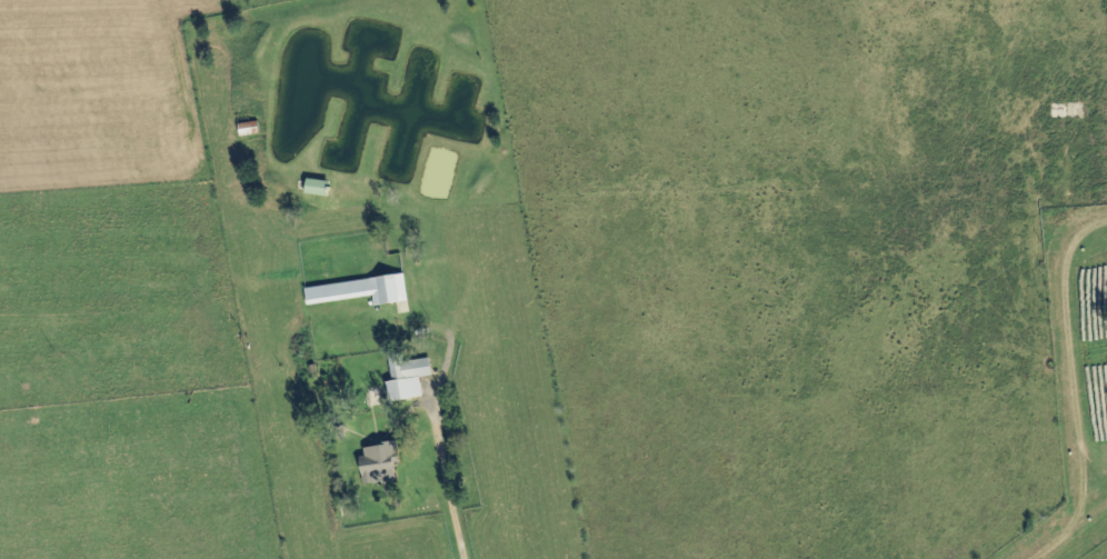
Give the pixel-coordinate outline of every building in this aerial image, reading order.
[(309,288),(311,305),(377,297),(378,307),(411,303),(408,277),(309,288)] [(434,359),(404,364),(403,356),(392,357),(396,382),(391,383),(394,402),(427,397),(424,378),(437,376),(434,359)] [(402,482),(398,445),(365,448),(369,485),(402,482)]
